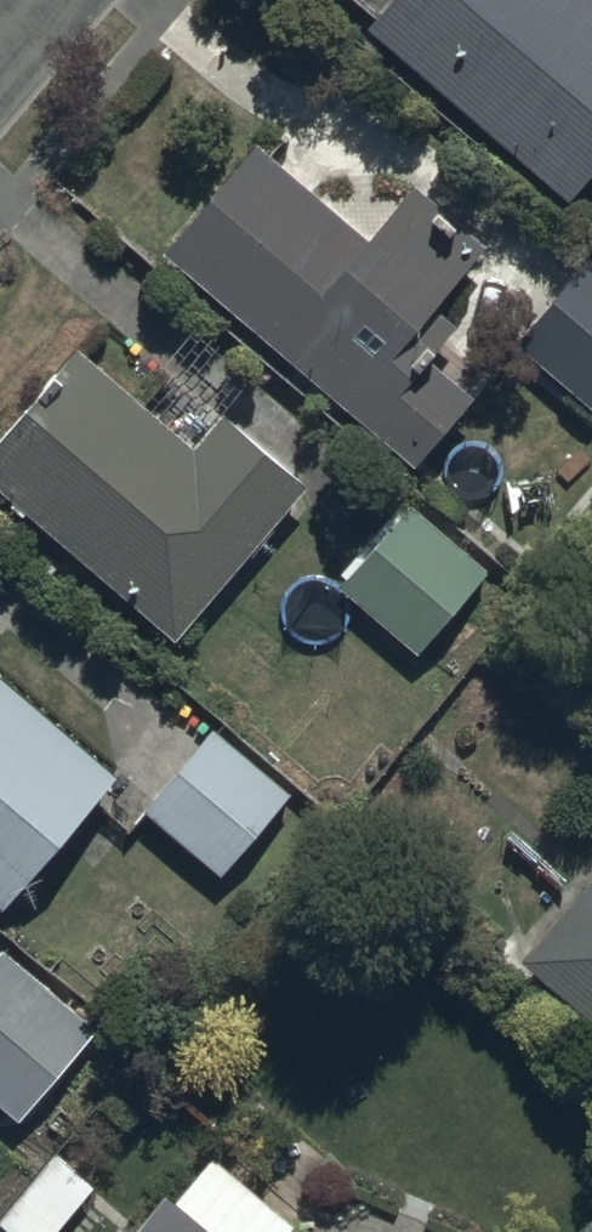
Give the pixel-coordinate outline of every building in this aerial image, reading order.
[(371,26),(571,196),(591,171),(591,0),(393,0),(371,26)] [(257,146),(170,251),(421,461),(475,396),(433,361),(462,326),(440,308),(490,248),(414,185),(369,239),(257,146)] [(591,261),(520,351),(591,409),(591,261)] [(0,436),(0,483),(180,638),(312,484),(227,411),(196,447),(78,346),(0,436)] [(409,508),(342,586),(420,651),(486,573),(409,508)] [(4,910),(118,775),(0,675),(0,906),(4,910)] [(213,725),(143,807),(223,875),(293,793),(213,725)] [(524,963),(591,1020),(591,882),(524,963)] [(0,952),(0,1101),(23,1121),(100,1033),(3,948),(0,952)] [(95,1186),(56,1153),(0,1221),(0,1222),(12,1231),(56,1231),(95,1186)] [(212,1157),(174,1202),(166,1195),(134,1231),(289,1231),(294,1227),(212,1157)]
